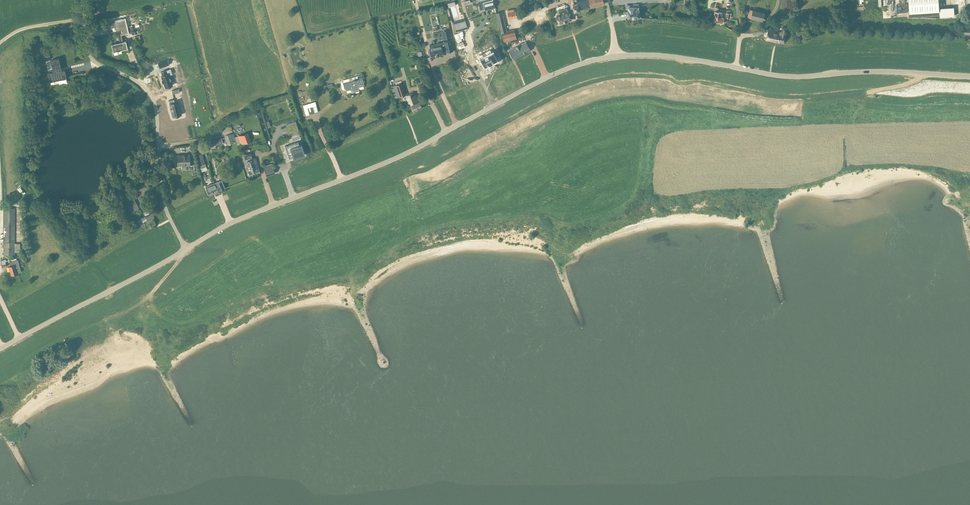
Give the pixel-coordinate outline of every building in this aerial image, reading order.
[(481,11),(495,7),(493,0),(481,0),(478,1),(481,11)] [(603,0),(578,0),(579,5),(580,10),(590,7),(604,4),(603,0)] [(782,11),(793,10),(791,0),(781,0),(782,11)] [(939,17),(938,0),(908,0),(909,16),(939,17)] [(574,13),(581,11),(579,5),(578,5),(578,3),(573,5),(573,7),(572,7),(574,13)] [(639,5),(626,5),(626,12),(628,12),(628,18),(632,18),(635,18),(640,18),(640,10),(639,10),(639,5)] [(125,18),(128,32),(133,31),(132,25),(139,24),(138,22),(149,19),(150,22),(161,19),(159,9),(125,18)] [(514,9),(507,10),(509,18),(517,17),(516,11),(514,11),(514,9)] [(750,9),(748,17),(763,21),(765,13),(750,9)] [(572,20),(569,11),(557,15),(559,24),(572,20)] [(714,17),(715,17),(715,22),(723,23),(723,18),(721,18),(721,16),(722,16),(722,14),(722,12),(715,12),(714,17)] [(129,33),(128,32),(125,18),(115,20),(106,22),(108,29),(116,27),(118,35),(122,34),(129,33)] [(468,28),(465,19),(454,22),(457,32),(468,28)] [(502,33),(504,42),(517,40),(515,29),(507,31),(505,23),(499,24),(501,33),(502,33)] [(780,33),(769,30),(767,40),(784,43),(787,29),(781,28),(780,33)] [(442,31),(444,40),(451,38),(449,30),(442,31)] [(432,55),(432,56),(436,55),(436,56),(440,55),(440,54),(444,54),(444,52),(446,51),(447,52),(454,50),(451,40),(444,42),(430,45),(430,49),(428,50),(427,51),(428,54),(429,55),(432,55)] [(126,41),(124,41),(120,42),(111,44),(113,51),(127,48),(126,41)] [(526,42),(510,50),(514,59),(530,51),(526,42)] [(489,71),(493,68),(493,69),(496,67),(496,66),(500,64),(500,63),(501,63),(499,60),(498,60),(496,57),(488,61),(487,59),(483,61),(489,71)] [(58,58),(51,60),(54,72),(48,74),(50,81),(66,77),(64,70),(61,71),(58,58)] [(168,60),(158,63),(160,68),(169,65),(168,60)] [(166,70),(161,71),(162,75),(161,75),(162,79),(163,82),(165,87),(168,86),(169,86),(173,85),(169,75),(173,73),(171,68),(166,70)] [(352,89),(353,92),(360,91),(359,87),(365,86),(361,74),(352,77),(353,81),(344,83),(346,91),(352,89)] [(399,91),(400,96),(406,95),(401,82),(397,84),(399,91)] [(422,108),(420,101),(419,102),(415,93),(406,96),(409,103),(408,103),(410,106),(412,105),(414,111),(422,108)] [(174,99),(168,100),(172,116),(181,114),(178,101),(174,102),(174,99)] [(295,121),(286,124),(289,134),(299,131),(295,121)] [(248,132),(241,134),(237,136),(240,145),(251,141),(248,132)] [(223,143),(227,141),(228,145),(233,143),(231,134),(224,136),(225,137),(221,138),(223,143)] [(299,145),(298,141),(285,146),(289,158),(293,157),(293,159),(305,155),(301,144),(299,145)] [(176,165),(177,165),(190,165),(190,155),(177,155),(177,161),(176,161),(175,162),(175,164),(176,165)] [(243,161),(246,172),(248,171),(258,167),(256,158),(243,161)] [(273,165),(264,168),(266,175),(275,173),(273,165)] [(258,167),(248,171),(250,176),(260,173),(258,167)] [(216,182),(219,190),(225,188),(222,180),(216,182)] [(211,184),(214,192),(219,190),(216,182),(211,184)] [(214,192),(211,184),(206,186),(209,194),(214,192)] [(133,197),(125,201),(131,212),(139,208),(133,197)] [(4,208),(3,227),(14,227),(14,208),(4,208)] [(152,217),(154,217),(149,208),(143,211),(147,218),(142,219),(142,218),(137,220),(140,225),(144,223),(146,227),(150,225),(151,227),(156,224),(153,218),(152,217)] [(14,243),(14,227),(3,227),(3,255),(15,255),(14,251),(20,251),(20,243),(14,243)] [(9,262),(10,266),(9,266),(11,275),(17,273),(21,272),(17,260),(9,262)]
